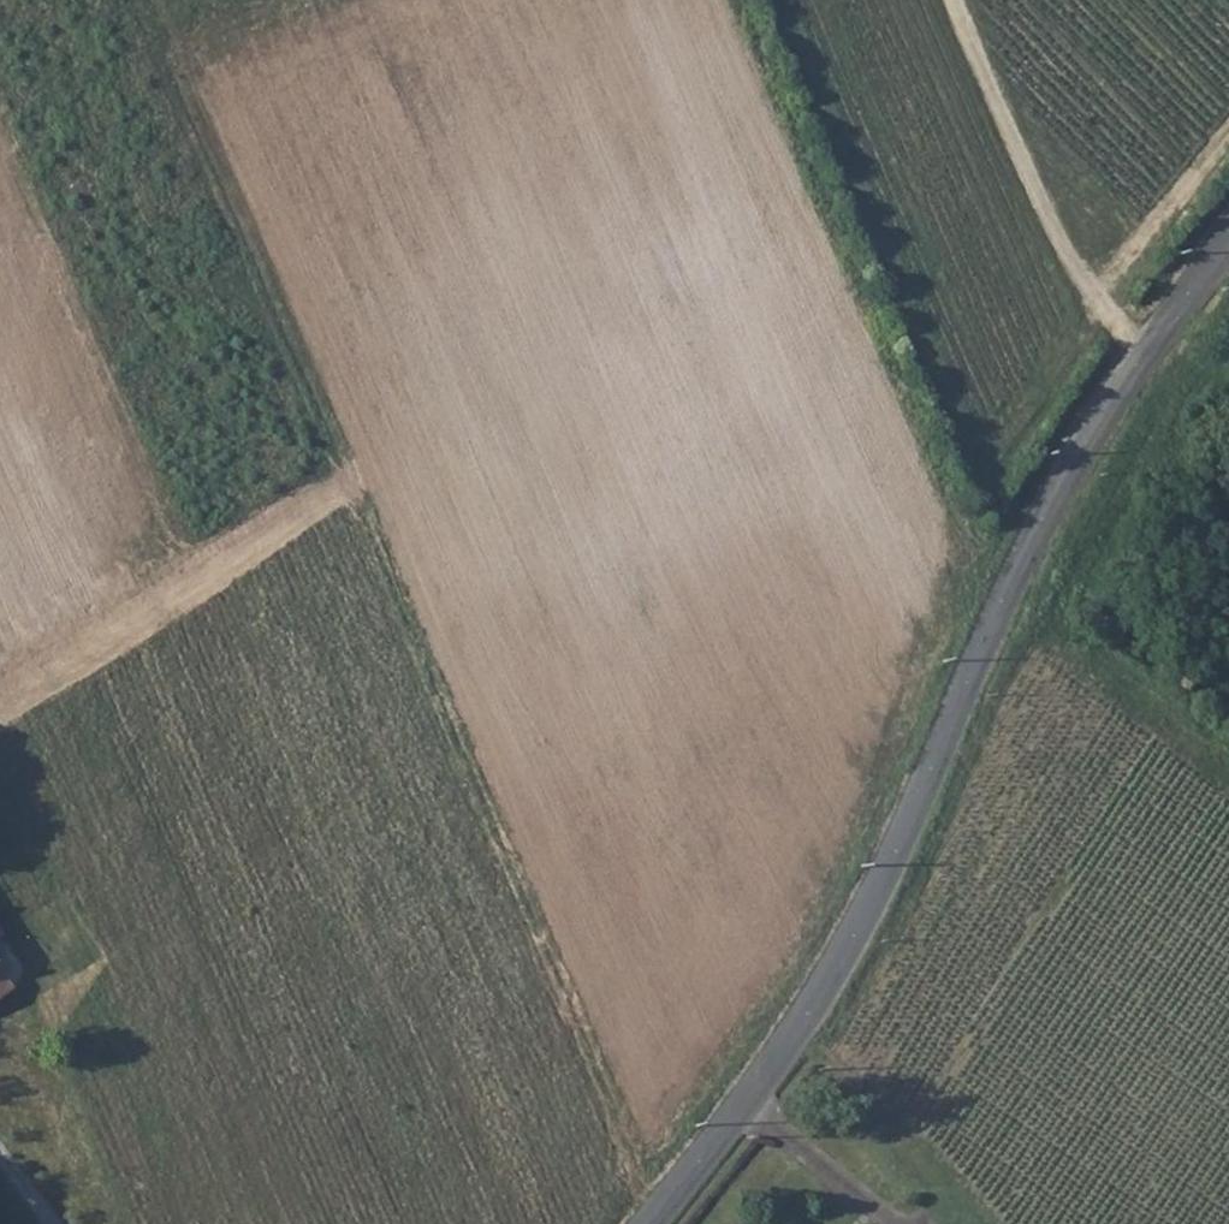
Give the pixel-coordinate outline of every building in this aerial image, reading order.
[(11,989),(0,974),(0,998),(11,989)]
